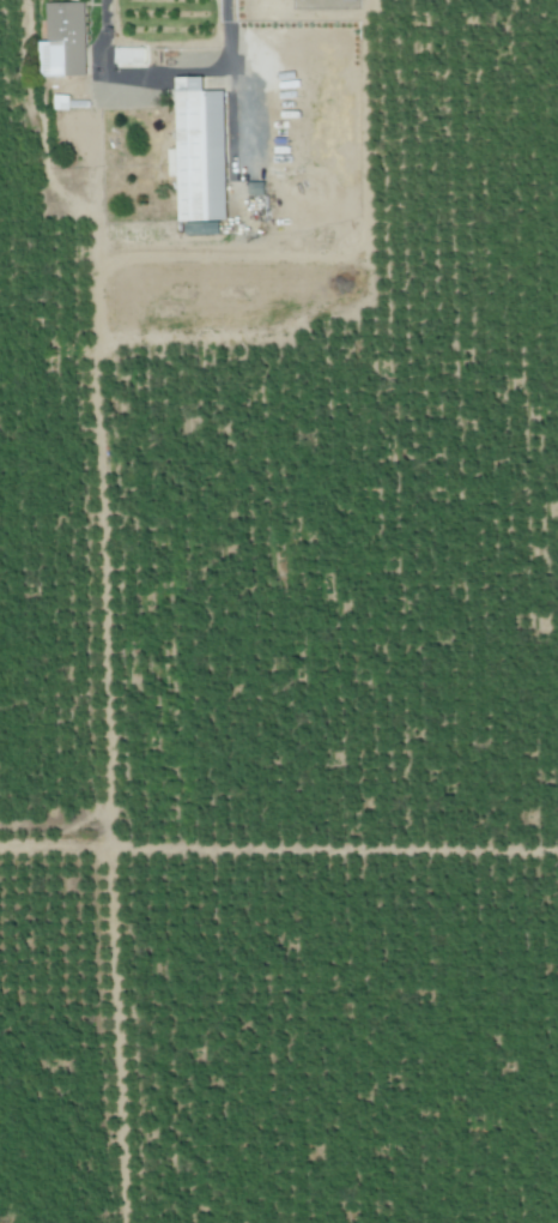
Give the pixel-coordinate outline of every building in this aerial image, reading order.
[(45,2),(45,41),(38,42),(39,76),(86,75),(84,2),(45,2)] [(145,46),(116,47),(116,64),(146,64),(145,46)] [(177,77),(180,222),(187,222),(187,234),(221,234),(220,220),(228,219),(225,90),(205,90),(204,77),(177,77)] [(53,109),(67,109),(68,95),(54,95),(53,109)] [(249,195),(264,195),(265,182),(249,182),(249,195)]
